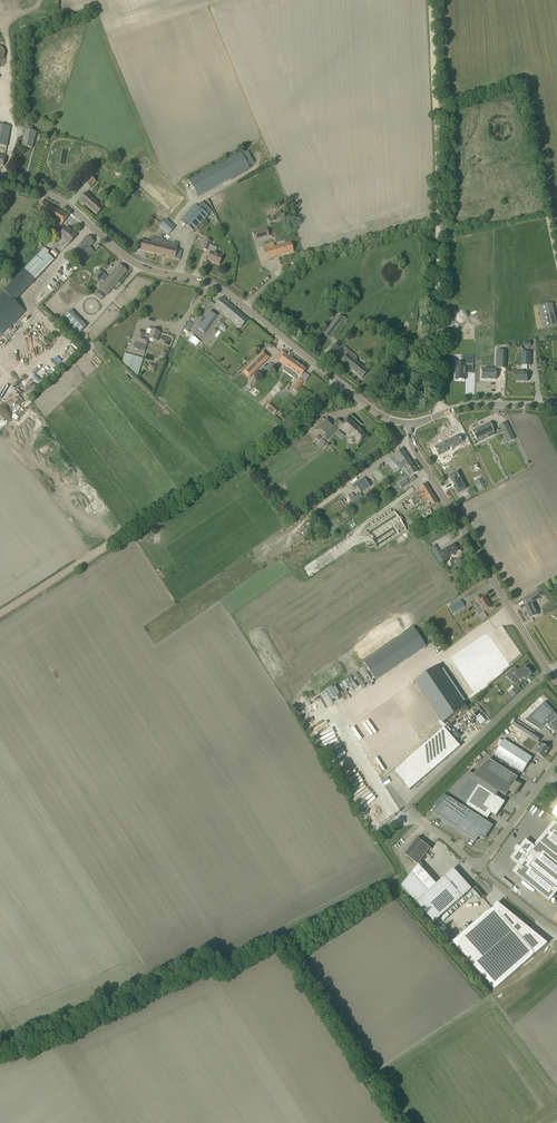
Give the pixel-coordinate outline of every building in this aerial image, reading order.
[(4,147),(7,147),(10,127),(0,125),(0,146),(4,147)] [(25,129),(21,146),(32,149),(36,132),(32,131),(33,128),(26,126),(25,130),(25,129)] [(241,151),(188,179),(197,196),(250,168),(248,166),(242,154),(241,151)] [(87,165),(92,171),(96,167),(90,161),(87,165)] [(96,182),(90,177),(85,183),(91,188),(96,182)] [(79,200),(96,216),(103,208),(87,193),(79,200)] [(104,204),(109,209),(113,204),(108,200),(104,204)] [(54,225),(59,228),(68,216),(43,201),(40,206),(35,217),(39,219),(42,213),(56,221),(54,225)] [(180,221),(193,232),(208,216),(207,215),(212,210),(202,201),(197,206),(195,204),(180,221)] [(159,227),(168,235),(175,227),(166,219),(159,227)] [(59,236),(69,245),(77,236),(67,227),(59,236)] [(252,232),(255,241),(269,236),(267,228),(252,232)] [(87,236),(71,255),(78,261),(85,253),(89,256),(93,251),(90,248),(94,242),(87,236)] [(143,240),(142,245),(140,250),(175,259),(180,260),(182,251),(177,249),(178,243),(152,236),(151,242),(143,240)] [(210,245),(211,241),(206,239),(202,249),(211,252),(207,260),(219,265),(222,256),(215,253),(217,248),(210,245)] [(262,246),(265,254),(266,260),(294,252),(291,242),(275,247),(273,242),(262,246)] [(45,248),(24,270),(35,280),(54,260),(47,254),(49,252),(45,248)] [(108,268),(111,271),(119,263),(115,260),(108,268)] [(98,288),(94,293),(102,299),(106,295),(127,271),(119,264),(108,277),(108,276),(98,288)] [(92,277),(98,282),(100,281),(105,274),(99,268),(97,271),(95,274),(92,277)] [(24,270),(4,291),(14,301),(14,302),(35,280),(24,270)] [(4,291),(0,295),(0,334),(2,336),(25,312),(15,302),(14,302),(14,301),(4,291)] [(214,306),(241,328),(248,320),(221,298),(214,306)] [(206,300),(198,312),(203,315),(211,304),(206,300)] [(543,328),(556,325),(556,324),(552,304),(538,307),(543,328)] [(63,319),(79,334),(86,326),(71,311),(63,319)] [(198,329),(204,333),(217,315),(211,311),(198,329)] [(325,331),(323,334),(329,339),(331,336),(332,337),(344,321),(337,316),(325,331)] [(473,327),(468,327),(468,332),(464,332),(464,338),(467,338),(473,338),(473,327)] [(157,341),(160,332),(148,328),(146,334),(145,333),(139,331),(134,348),(145,352),(149,339),(150,340),(152,341),(153,341),(153,340),(157,341)] [(356,360),(358,357),(346,347),(337,358),(362,378),(368,371),(356,360)] [(496,350),(495,368),(505,369),(506,351),(496,350)] [(263,351),(246,369),(252,375),(269,357),(263,351)] [(281,351),(275,359),(295,373),(292,376),(295,378),(297,375),(300,377),(307,369),(281,351)] [(522,365),(531,365),(531,351),(522,351),(522,365)] [(138,372),(143,358),(124,353),(120,367),(138,372)] [(457,364),(457,380),(466,380),(466,367),(474,367),(474,357),(461,356),(461,364),(457,364)] [(149,363),(147,369),(153,371),(155,365),(149,363)] [(482,370),(481,380),(486,380),(486,381),(491,381),(491,380),(496,380),(496,370),(482,370)] [(515,371),(515,380),(521,381),(527,381),(527,376),(527,372),(515,371)] [(292,389),(296,392),(303,381),(299,378),(292,389)] [(273,415),(278,410),(269,403),(265,407),(273,415)] [(348,440),(348,441),(348,442),(349,442),(349,443),(350,443),(350,444),(351,444),(352,444),(353,444),(353,443),(354,443),(355,441),(358,444),(366,435),(358,427),(359,427),(348,417),(343,422),(342,420),(341,420),(340,419),(339,419),(338,419),(337,420),(336,420),(334,422),(335,423),(334,424),(327,418),(315,430),(326,441),(339,427),(350,437),(348,439),(348,440)] [(472,431),(476,441),(476,440),(476,439),(476,438),(482,436),(482,437),(488,434),(493,432),(494,432),(489,423),(472,431)] [(507,431),(502,434),(508,447),(514,444),(507,431)] [(458,434),(434,445),(438,453),(448,449),(447,446),(451,444),(452,447),(462,442),(458,434)] [(316,444),(321,448),(325,443),(321,439),(316,444)] [(397,461),(394,463),(399,471),(401,469),(403,472),(405,471),(409,478),(418,472),(402,449),(393,455),(397,461)] [(458,471),(449,475),(452,482),(453,481),(455,486),(454,486),(457,493),(467,489),(461,477),(458,471)] [(356,487),(361,493),(370,487),(363,478),(351,486),(353,489),(356,487)] [(394,487),(397,492),(409,484),(406,479),(394,487)] [(475,481),(479,489),(485,487),(481,479),(475,481)] [(420,491),(400,503),(406,512),(422,503),(427,501),(430,507),(438,503),(426,484),(419,488),(420,491)] [(355,502),(363,496),(359,493),(352,499),(355,502)] [(422,514),(425,518),(432,513),(429,509),(422,514)] [(365,530),(378,549),(407,530),(394,510),(365,530)] [(397,539),(400,543),(405,540),(402,535),(397,539)] [(454,543),(439,552),(444,561),(449,558),(448,557),(458,551),(454,543)] [(540,589),(524,599),(528,605),(525,607),(531,619),(539,615),(533,603),(544,596),(540,589)] [(475,610),(478,615),(491,608),(485,597),(481,600),(479,596),(475,598),(480,607),(475,610)] [(453,614),(464,606),(460,600),(449,608),(453,614)] [(464,633),(470,629),(467,624),(461,628),(464,633)] [(413,627),(363,662),(365,665),(376,680),(426,647),(424,644),(420,638),(413,627)] [(490,670),(493,675),(506,668),(503,662),(490,670)] [(438,665),(415,681),(443,723),(467,707),(438,665)] [(515,667),(510,671),(514,675),(512,677),(516,681),(515,682),(519,687),(526,680),(526,679),(528,677),(528,678),(532,674),(530,671),(530,670),(529,669),(528,670),(525,666),(521,671),(520,669),(518,670),(515,667)] [(402,709),(404,707),(394,695),(392,697),(402,709)] [(540,730),(543,727),(553,737),(553,736),(556,733),(556,734),(556,716),(556,715),(556,714),(545,702),(525,720),(540,730)] [(404,719),(406,718),(407,720),(411,718),(405,709),(400,712),(404,719)] [(515,720),(512,725),(529,736),(539,742),(542,737),(532,731),(515,720)] [(444,728),(393,772),(410,790),(461,747),(444,728)] [(495,755),(523,773),(532,758),(504,740),(495,755)] [(535,753),(544,758),(550,749),(542,743),(535,753)] [(518,778),(489,759),(473,775),(506,796),(509,791),(515,795),(521,785),(515,782),(518,778)] [(499,791),(473,775),(469,772),(448,792),(488,818),(491,813),(496,816),(505,802),(496,796),(499,791)] [(434,814),(476,841),(479,836),(483,839),(492,825),(450,798),(434,814)] [(514,873),(549,902),(556,893),(556,824),(555,822),(535,847),(526,839),(520,847),(519,846),(517,846),(516,847),(515,848),(515,850),(516,851),(510,858),(520,866),(514,873)] [(418,838),(405,854),(418,864),(418,865),(418,864),(431,848),(418,838)] [(409,876),(402,886),(416,902),(434,923),(436,921),(438,919),(472,889),(469,885),(468,886),(456,873),(457,872),(454,869),(436,884),(418,864),(418,865),(412,873),(409,876)] [(470,891),(478,902),(483,898),(475,888),(470,891)] [(535,955),(521,939),(530,929),(501,905),(497,911),(493,907),(452,942),(495,990),(535,955)]
